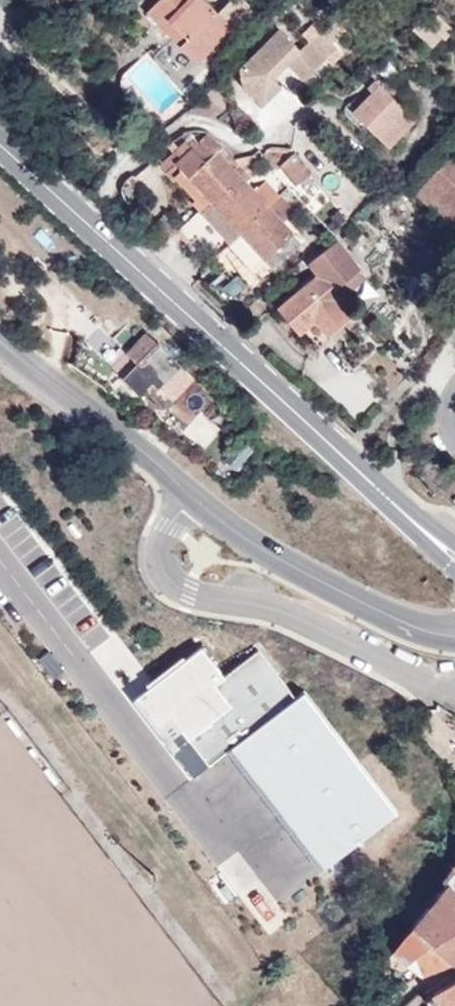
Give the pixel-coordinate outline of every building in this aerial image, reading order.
[(181,45),(198,61),(216,43),(211,20),(221,14),(206,0),(157,0),(154,3),(186,36),(181,45)] [(146,11),(181,45),(186,36),(154,3),(146,11)] [(211,20),(216,43),(233,25),(221,14),(211,20)] [(299,49),(281,29),(239,69),(243,83),(262,102),(280,84),(272,76),(286,62),(303,79),(337,46),(333,42),(343,32),(333,21),(323,31),(321,29),(299,49)] [(212,117),(229,102),(229,101),(223,80),(223,78),(222,79),(187,108),(212,117)] [(354,109),(389,147),(416,119),(379,84),(354,109)] [(178,163),(275,266),(301,242),(283,221),(295,210),(265,181),(256,190),(247,181),(252,174),(225,147),(221,149),(207,136),(178,163)] [(379,165),(396,173),(401,162),(384,154),(379,165)] [(375,195),(367,201),(375,208),(387,198),(381,192),(375,195)] [(197,235),(212,250),(224,238),(200,214),(183,231),(191,240),(197,235)] [(346,238),(353,246),(360,240),(354,232),(346,238)] [(279,305),(315,350),(330,338),(328,334),(353,312),(342,297),(366,277),(337,240),(309,262),(317,274),(279,305)] [(180,365),(146,330),(127,350),(138,362),(123,376),(140,392),(153,380),(159,385),(180,365)] [(200,643),(125,702),(168,756),(186,742),(207,769),(229,752),(324,871),(401,811),(306,692),(297,699),(258,650),(226,675),(200,643)] [(441,877),(445,881),(448,883),(449,881),(454,887),(454,862),(441,877)] [(449,881),(448,883),(412,925),(452,960),(454,959),(454,887),(449,881)] [(452,960),(412,925),(393,949),(401,956),(417,971),(452,960)] [(417,971),(401,956),(395,965),(410,978),(417,971)] [(434,992),(446,1005),(454,1005),(454,980),(434,992)]
